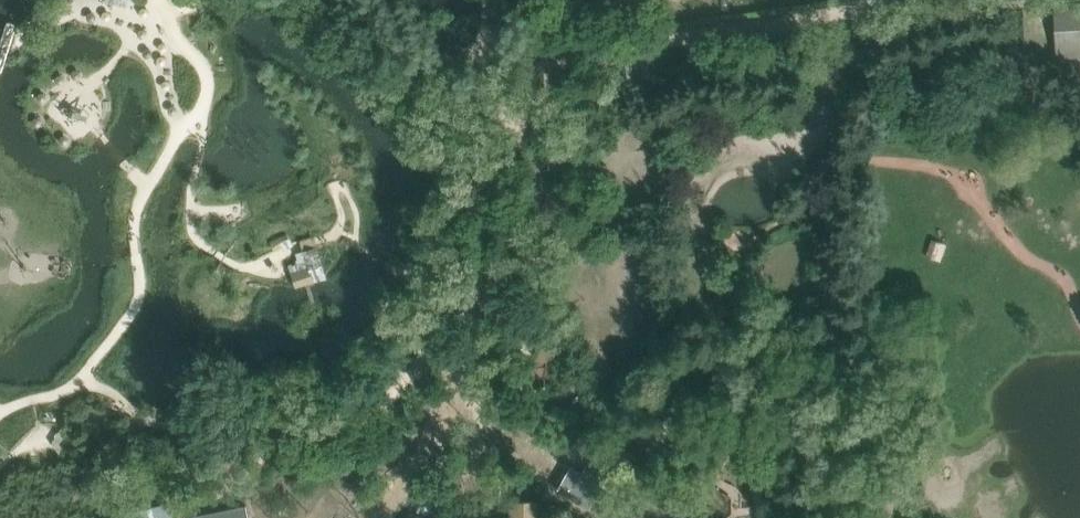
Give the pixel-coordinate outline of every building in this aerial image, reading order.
[(1056,53),(1079,52),(1079,0),(1053,0),(1056,53)] [(0,45),(0,69),(1,69),(6,54),(15,26),(7,24),(0,45)] [(287,232),(270,241),(275,250),(283,245),(285,249),(293,245),(292,243),(287,232)] [(301,240),(304,250),(318,246),(316,236),(315,234),(300,239),(301,240)] [(942,242),(932,239),(926,256),(936,259),(942,242)] [(942,242),(936,259),(941,261),(947,244),(942,242)] [(309,268),(293,273),(296,286),(305,283),(314,281),(326,277),(318,247),(318,246),(304,250),(309,268)] [(290,266),(293,273),(309,268),(304,250),(297,252),(300,263),(290,266)] [(583,473),(572,466),(558,491),(590,508),(602,486),(610,472),(603,468),(590,461),(583,473)] [(296,497),(309,513),(322,502),(308,487),(296,497)] [(135,510),(136,517),(172,517),(168,503),(135,510)] [(245,506),(194,516),(194,517),(248,517),(245,506)]
